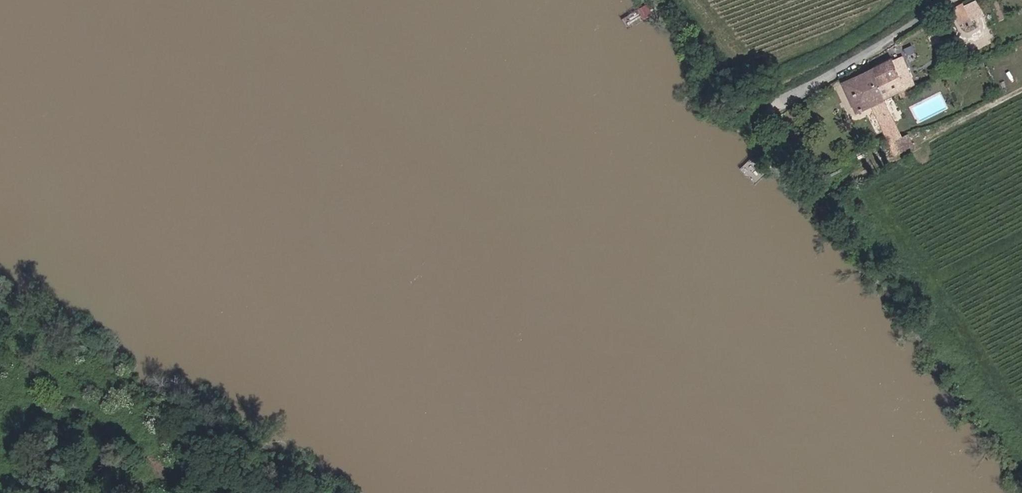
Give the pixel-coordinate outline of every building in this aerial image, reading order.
[(974,20),(964,4),(951,13),(961,27),(974,20)] [(884,100),(889,98),(914,86),(901,56),(871,69),(884,100)] [(884,100),(871,69),(844,82),(856,113),(873,105),(881,125),(892,120),(885,104),(890,101),(889,98),(884,100)]
